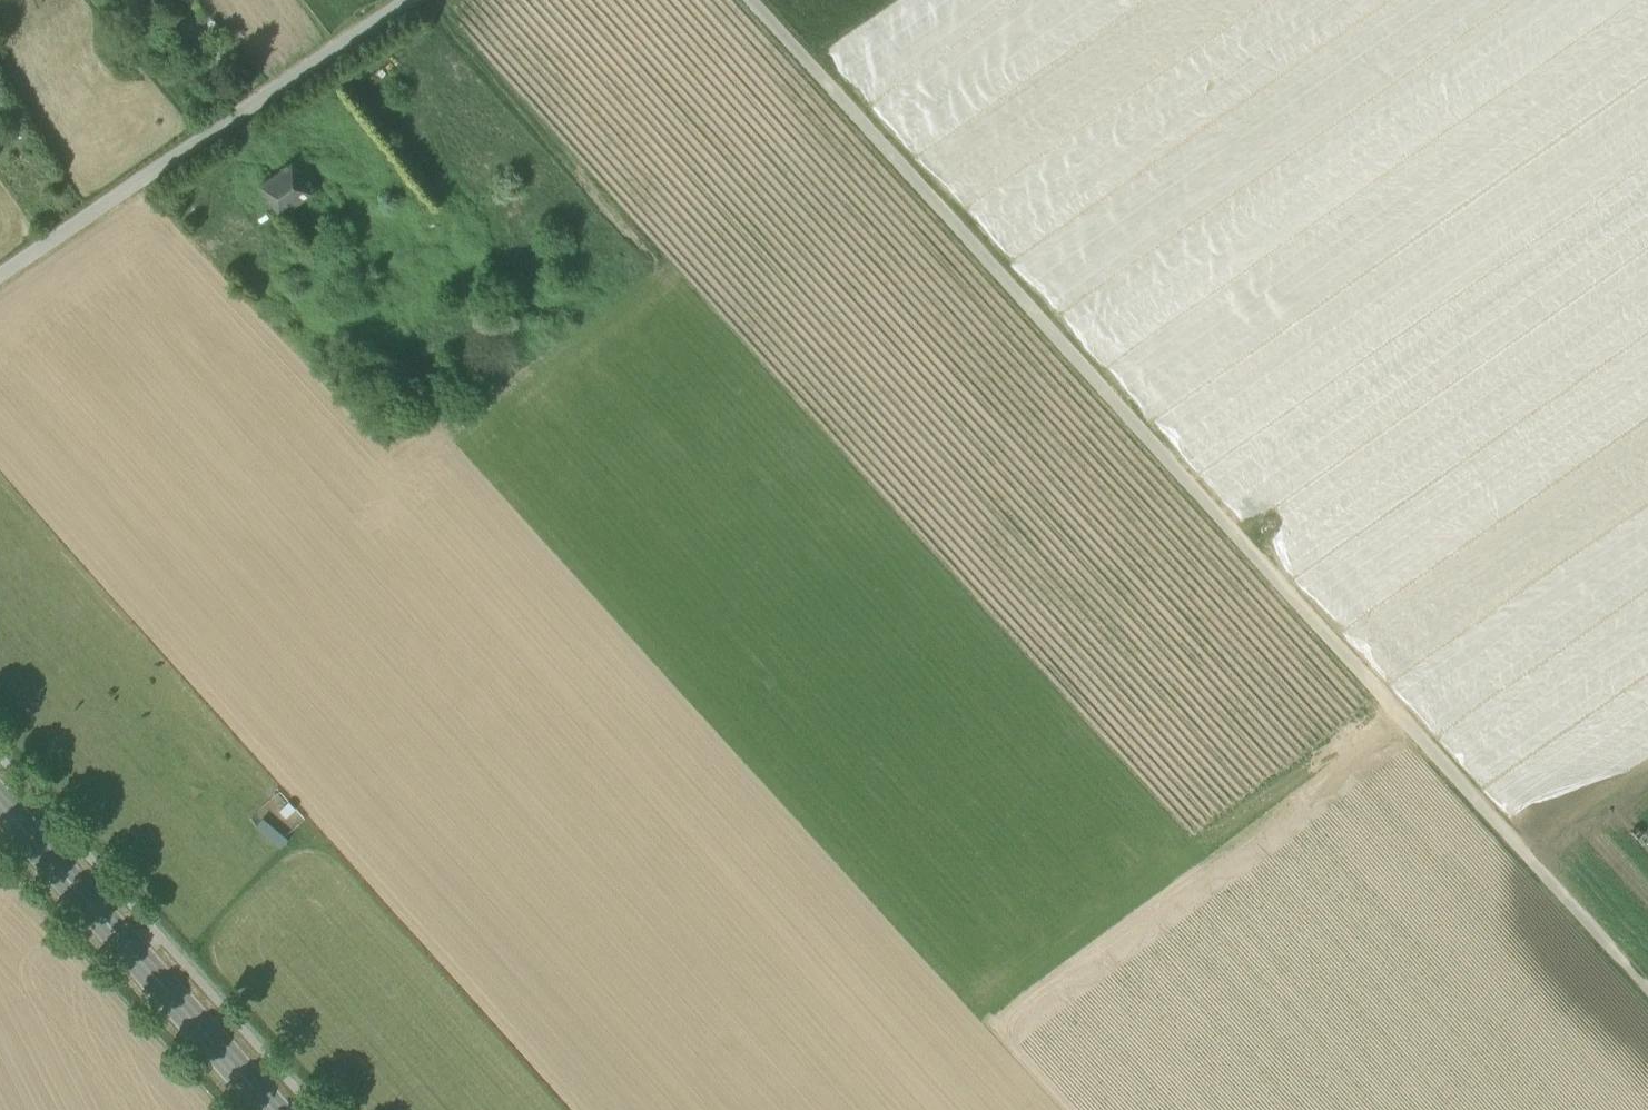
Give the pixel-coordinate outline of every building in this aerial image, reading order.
[(260,186),(281,215),(314,193),(293,163),(260,186)]
